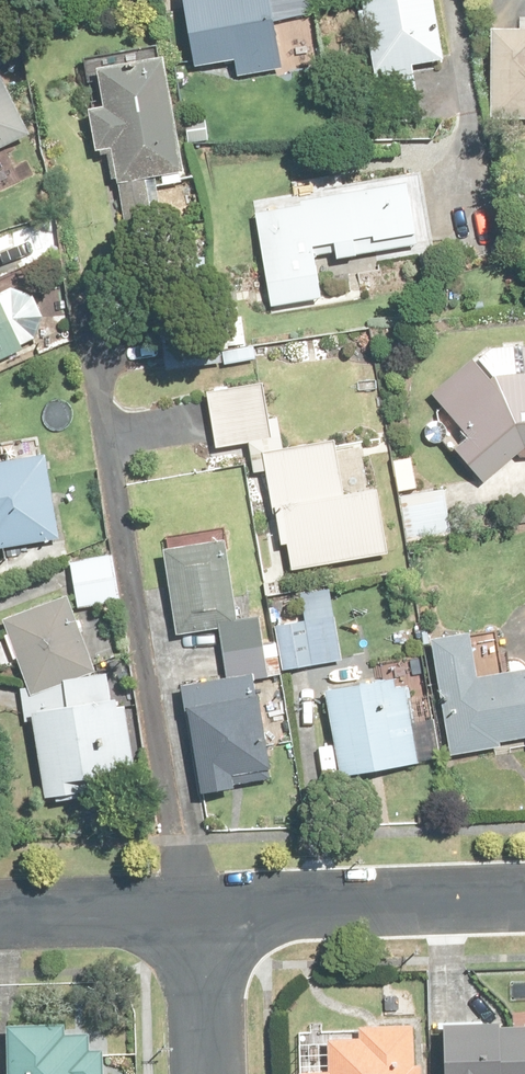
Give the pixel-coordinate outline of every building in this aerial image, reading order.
[(234,60),(237,78),(285,69),(282,51),(294,48),(285,0),(182,0),(195,67),(234,60)] [(415,0),(347,0),(378,132),(420,122),(413,93),(435,88),(415,0)] [(479,156),(524,153),(524,15),(472,18),(479,156)] [(87,86),(111,211),(184,197),(160,72),(87,86)] [(23,162),(0,112),(0,173),(23,162)] [(294,227),(243,234),(255,332),(320,325),(315,286),(414,272),(405,211),(294,227)] [(37,364),(0,297),(0,384),(37,364)] [(484,405),(467,383),(420,419),(452,459),(438,469),(468,510),(495,488),(500,484),(524,484),(524,437),(510,437),(509,405),(484,405)] [(283,548),(288,547),(292,571),(295,570),(386,557),(376,491),(344,496),(336,442),(284,450),(280,420),(274,421),(269,386),(208,395),(216,452),(247,447),(251,478),(266,476),(271,511),(278,510),(283,548)] [(0,482),(0,567),(45,559),(30,476),(0,482)] [(209,560),(147,570),(161,658),(222,649),(209,560)] [(105,578),(57,583),(62,632),(110,627),(105,578)] [(297,650),(265,656),(272,692),(330,681),(324,652),(323,645),(315,613),(290,619),(297,650)] [(0,636),(0,703),(28,815),(118,800),(86,696),(69,694),(76,687),(50,618),(0,636)] [(416,661),(435,779),(479,771),(478,762),(514,757),(516,770),(524,768),(524,690),(467,698),(460,654),(416,661)] [(211,673),(216,695),(167,704),(187,815),(257,802),(239,702),(246,699),(253,694),(245,665),(211,673)] [(393,703),(313,711),(321,790),(401,782),(393,703)] [(427,1044),(428,1073),(524,1073),(524,1042),(427,1044)] [(398,1060),(397,1043),(344,1046),(345,1060),(313,1060),(313,1073),(402,1073),(402,1060),(398,1060)] [(78,1050),(0,1050),(0,1073),(78,1073),(78,1050)]
